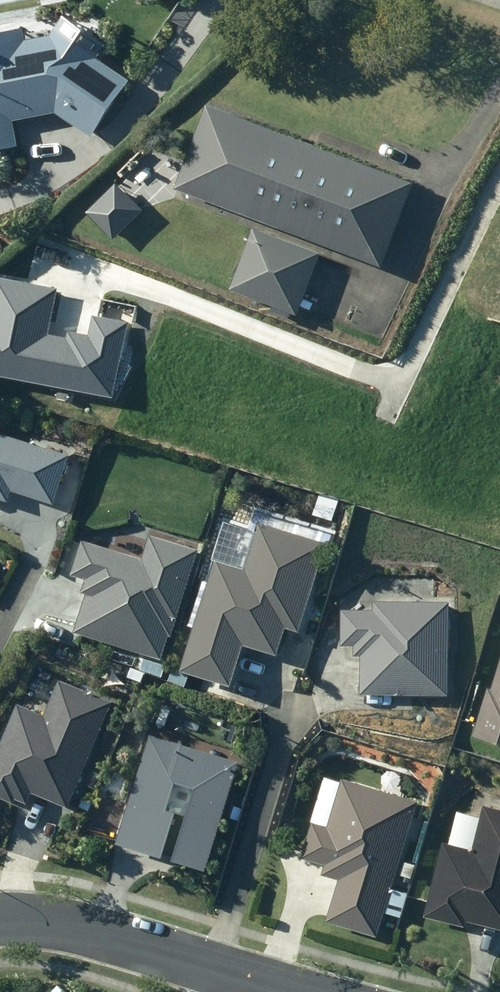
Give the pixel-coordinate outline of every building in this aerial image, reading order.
[(135,83),(59,31),(55,36),(31,41),(29,30),(0,36),(0,152),(23,148),(18,122),(62,114),(97,138),(135,83)] [(420,184),(214,105),(182,190),(388,269),(420,184)] [(124,186),(95,216),(118,238),(147,209),(124,186)] [(260,230),(237,291),(304,316),(327,255),(260,230)] [(0,433),(0,500),(12,504),(15,494),(56,506),(71,455),(0,433)] [(267,513),(264,527),(259,525),(257,532),(227,524),(211,582),(203,580),(190,627),(197,629),(185,674),(231,687),(243,644),(280,654),(287,629),(301,633),(326,544),(321,542),(325,529),(267,513)] [(75,635),(120,647),(165,660),(172,635),(176,636),(200,551),(151,537),(145,560),(85,543),(76,577),(90,581),(75,635)] [(453,604),(376,601),(376,611),(344,609),(343,647),(355,647),(354,656),(364,656),(362,694),(450,698),(453,604)] [(495,685),(488,683),(475,729),(499,736),(499,667),(495,685)] [(9,803),(20,807),(22,803),(32,807),(37,795),(71,809),(115,702),(60,680),(45,717),(18,706),(0,750),(0,799),(9,803)] [(197,790),(176,862),(208,872),(241,763),(151,736),(118,845),(165,859),(179,814),(169,811),(177,784),(197,790)] [(340,879),(328,921),(380,936),(419,801),(343,779),(330,827),(314,822),(303,859),(326,866),(324,874),(340,879)] [(467,926),(468,922),(499,930),(499,808),(488,806),(485,819),(459,813),(452,844),(444,843),(427,917),(467,926)]
